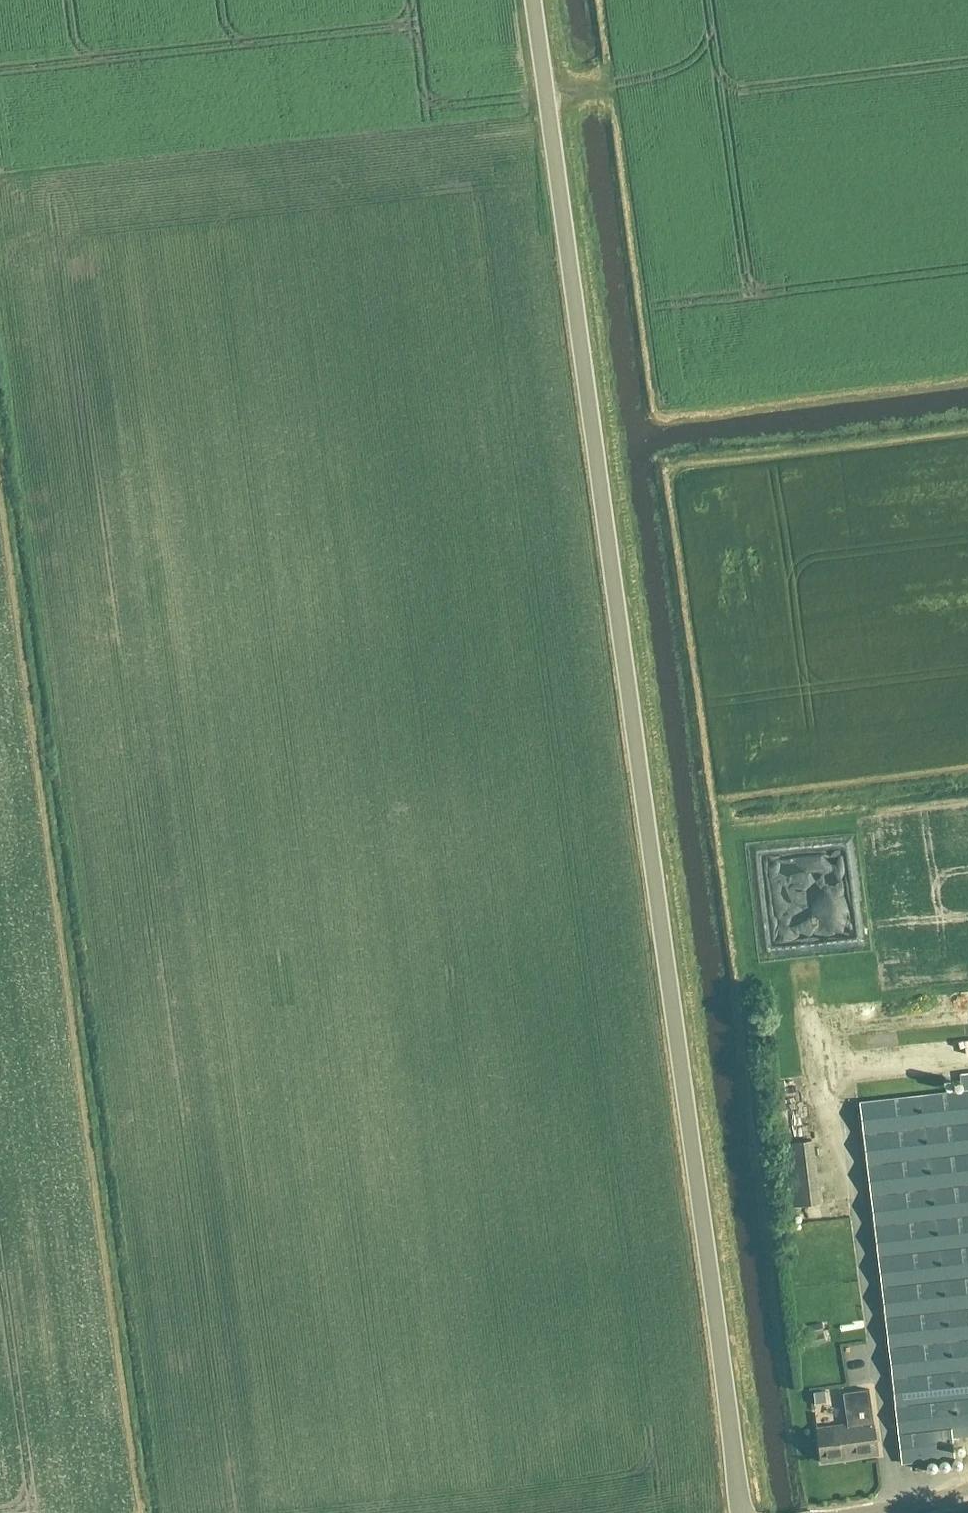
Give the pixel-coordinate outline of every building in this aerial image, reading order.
[(954,1458),(951,1435),(966,1434),(966,1438),(967,1438),(967,1091),(859,1104),(901,1464),(954,1458)] [(811,1141),(783,1144),(791,1207),(819,1203),(811,1141)] [(821,1324),(804,1327),(808,1348),(826,1344),(821,1324)] [(876,1455),(872,1420),(867,1390),(841,1393),(845,1424),(816,1428),(821,1463),(876,1455)]
